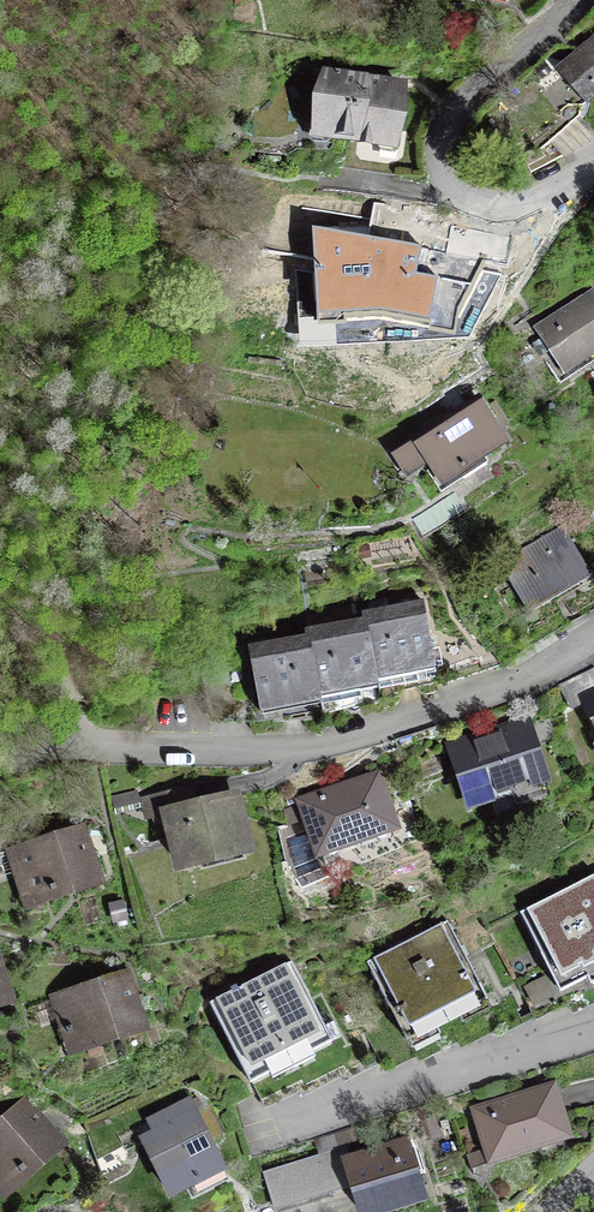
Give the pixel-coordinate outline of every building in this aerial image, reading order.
[(568,64),(573,71),(532,106),(555,131),(579,113),(582,88),(591,89),(593,86),(593,43),(568,64)] [(364,82),(325,76),(316,133),(355,139),(364,82)] [(394,145),(403,88),(364,82),(355,139),(394,145)] [(563,373),(593,353),(593,292),(535,330),(563,373)] [(430,459),(443,480),(503,442),(477,400),(402,447),(416,467),(430,459)] [(499,561),(525,605),(588,568),(563,525),(499,561)] [(554,601),(565,619),(593,602),(593,599),(585,583),(554,601)] [(375,671),(434,660),(422,602),(364,613),(365,619),(375,671)] [(365,619),(307,631),(308,635),(318,688),(376,677),(375,671),(365,619)] [(248,647),(260,706),(319,694),(318,688),(308,635),(248,647)] [(593,719),(593,669),(559,686),(571,709),(586,702),(593,719)] [(455,748),(473,800),(509,787),(516,806),(547,795),(523,725),(455,748)] [(303,802),(320,851),(393,826),(376,777),(303,802)] [(168,814),(180,866),(248,849),(235,796),(183,808),(179,789),(143,798),(148,818),(168,814)] [(12,852),(28,900),(96,877),(81,830),(12,852)] [(570,1009),(593,997),(593,875),(521,912),(570,1009)] [(368,962),(395,1016),(364,1032),(382,1067),(413,1051),(416,1057),(454,1037),(458,1044),(490,1028),(493,1033),(511,1023),(507,1015),(520,1009),(512,993),(499,1000),(496,994),(488,998),(449,921),(368,962)] [(212,1003),(263,1103),(296,1086),(291,1076),(298,1072),(306,1087),(337,1070),(340,1077),(373,1060),(356,1026),(329,1039),(291,963),(212,1003)] [(56,998),(72,1046),(141,1023),(125,976),(56,998)] [(477,1110),(491,1156),(566,1134),(552,1088),(477,1110)] [(141,1137),(170,1195),(225,1168),(190,1098),(161,1113),(167,1124),(141,1137)] [(4,1189),(58,1141),(24,1104),(0,1125),(0,1185),(4,1189)] [(275,1207),(353,1183),(355,1192),(380,1184),(387,1207),(422,1196),(405,1143),(349,1160),(345,1149),(264,1174),(274,1204),(275,1207)] [(243,1178),(253,1210),(274,1204),(264,1174),(263,1171),(243,1178)]
